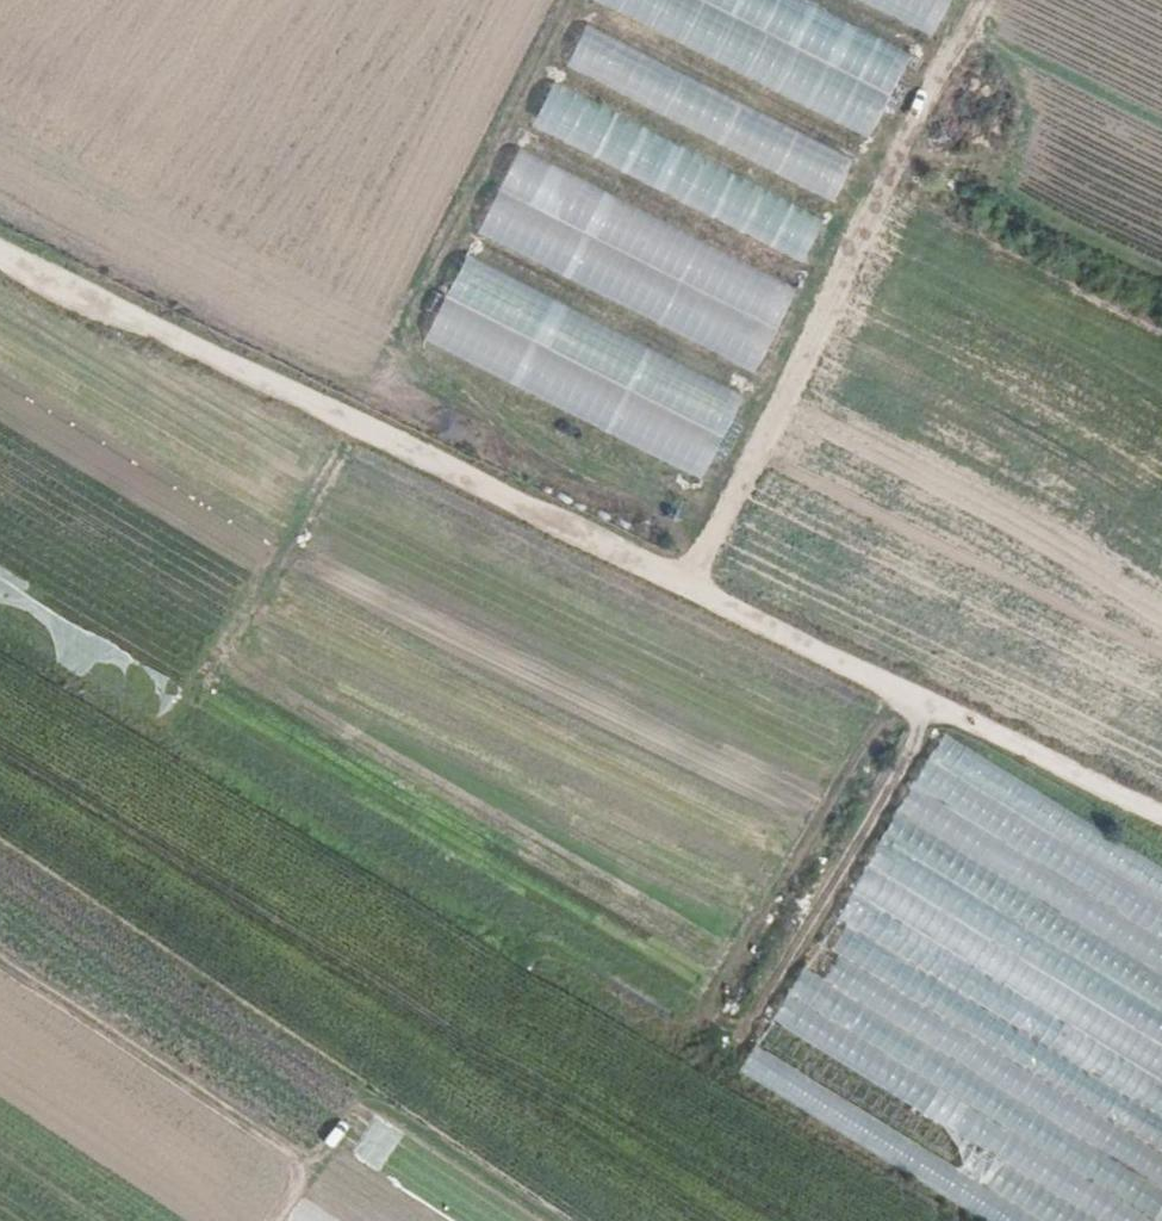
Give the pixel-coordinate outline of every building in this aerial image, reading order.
[(912,60),(794,0),(594,0),(593,2),(870,142),(912,60)] [(951,0),(856,0),(931,38),(951,0)] [(854,161),(587,25),(566,66),(833,202),(854,161)] [(825,221),(556,84),(533,127),(803,264),(825,221)] [(754,380),(796,297),(519,157),(477,240),(754,380)] [(700,483),(742,401),(465,260),(423,343),(700,483)] [(755,1051),(1045,1220),(1161,1220),(1161,863),(942,734),(755,1051)]
